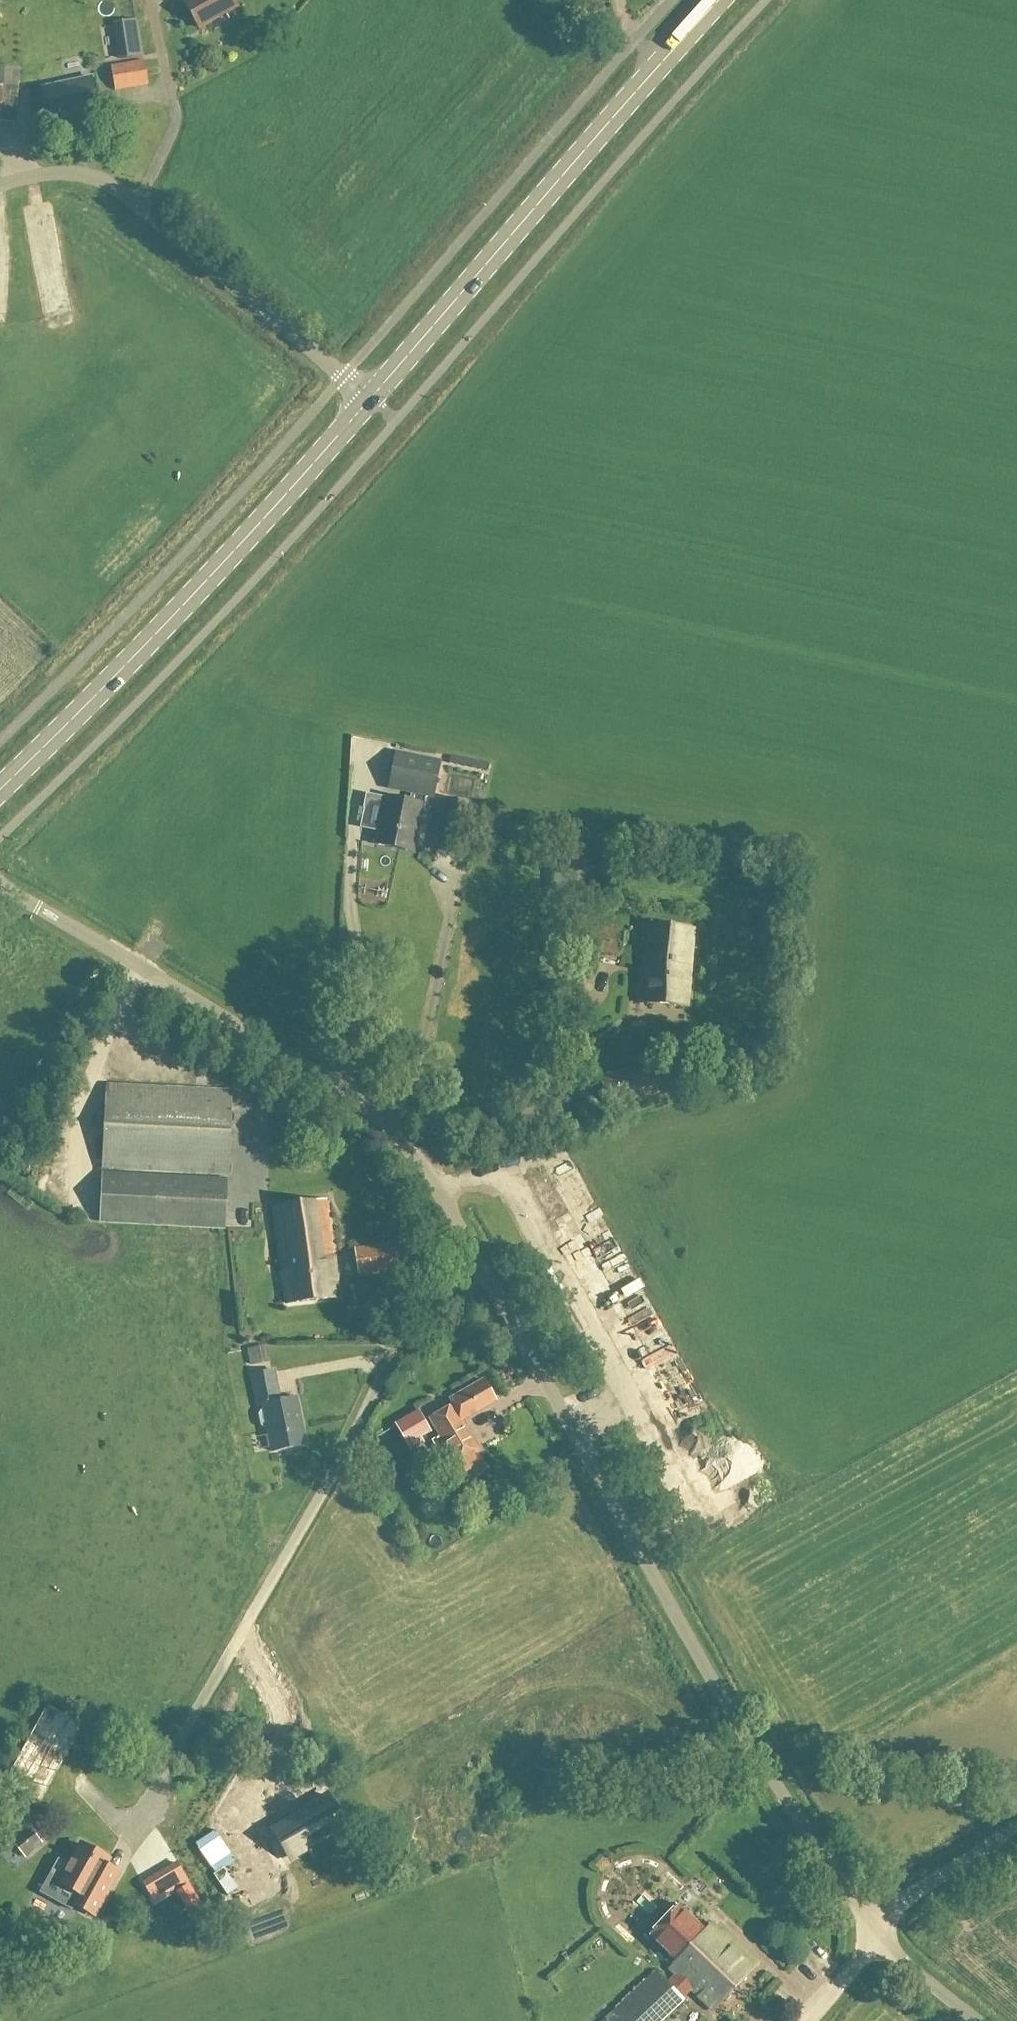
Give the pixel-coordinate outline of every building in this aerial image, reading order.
[(238,7),(234,0),(187,0),(184,2),(200,29),(238,7)] [(0,61),(0,118),(18,117),(15,60),(0,61)] [(110,66),(114,90),(148,84),(143,60),(110,66)] [(68,117),(69,117),(80,115),(80,114),(97,110),(97,111),(98,111),(98,110),(98,109),(91,80),(92,80),(91,79),(91,78),(90,79),(45,89),(44,89),(44,90),(51,120),(50,120),(51,121),(52,121),(52,120),(68,117)] [(433,798),(440,762),(396,753),(389,789),(411,793),(409,801),(384,797),(374,845),(414,853),(423,804),(426,796),(433,798)] [(439,840),(459,844),(467,805),(447,800),(439,840)] [(688,1008),(694,929),(644,924),(636,1003),(688,1008)] [(619,957),(624,931),(586,926),(583,951),(619,957)] [(227,1175),(232,1092),(106,1085),(102,1168),(227,1175)] [(99,1223),(225,1229),(228,1178),(101,1172),(99,1223)] [(285,1304),(339,1297),(326,1200),(274,1207),(283,1273),(281,1273),(285,1304)] [(358,1275),(398,1269),(394,1242),(354,1249),(358,1275)] [(621,1284),(636,1280),(631,1264),(616,1269),(621,1284)] [(611,1278),(595,1286),(600,1297),(616,1290),(611,1278)] [(629,1301),(645,1291),(638,1279),(622,1289),(629,1301)] [(455,1313),(451,1320),(461,1325),(465,1318),(455,1313)] [(250,1365),(268,1361),(264,1346),(247,1349),(250,1365)] [(265,1427),(267,1427),(273,1452),(306,1445),(296,1398),(280,1401),(273,1371),(252,1375),(258,1406),(263,1405),(264,1411),(261,1411),(259,1414),(262,1425),(265,1427)] [(461,1421),(496,1401),(484,1380),(449,1400),(452,1405),(430,1418),(440,1436),(432,1441),(444,1461),(452,1457),(456,1462),(478,1449),(461,1421)] [(430,1433),(417,1411),(396,1424),(408,1445),(430,1433)] [(307,1849),(330,1836),(345,1827),(327,1796),(307,1809),(305,1807),(304,1808),(305,1810),(298,1814),(297,1812),(296,1813),(297,1815),(273,1829),(291,1859),(307,1849)] [(42,1843),(28,1827),(11,1841),(25,1858),(42,1843)] [(58,1860),(40,1893),(71,1910),(74,1905),(94,1916),(109,1890),(96,1883),(107,1864),(109,1860),(81,1845),(69,1866),(58,1860)] [(176,1865),(164,1872),(175,1890),(187,1883),(176,1865)] [(198,1903),(189,1886),(179,1892),(189,1909),(198,1903)] [(164,1920),(186,1912),(178,1891),(156,1899),(164,1920)] [(723,1931),(714,1941),(678,1906),(648,1937),(675,1963),(669,1969),(714,2012),(758,1966),(723,1932),(723,1931)] [(685,2000),(655,1970),(603,2020),(663,2020),(685,2000)]
